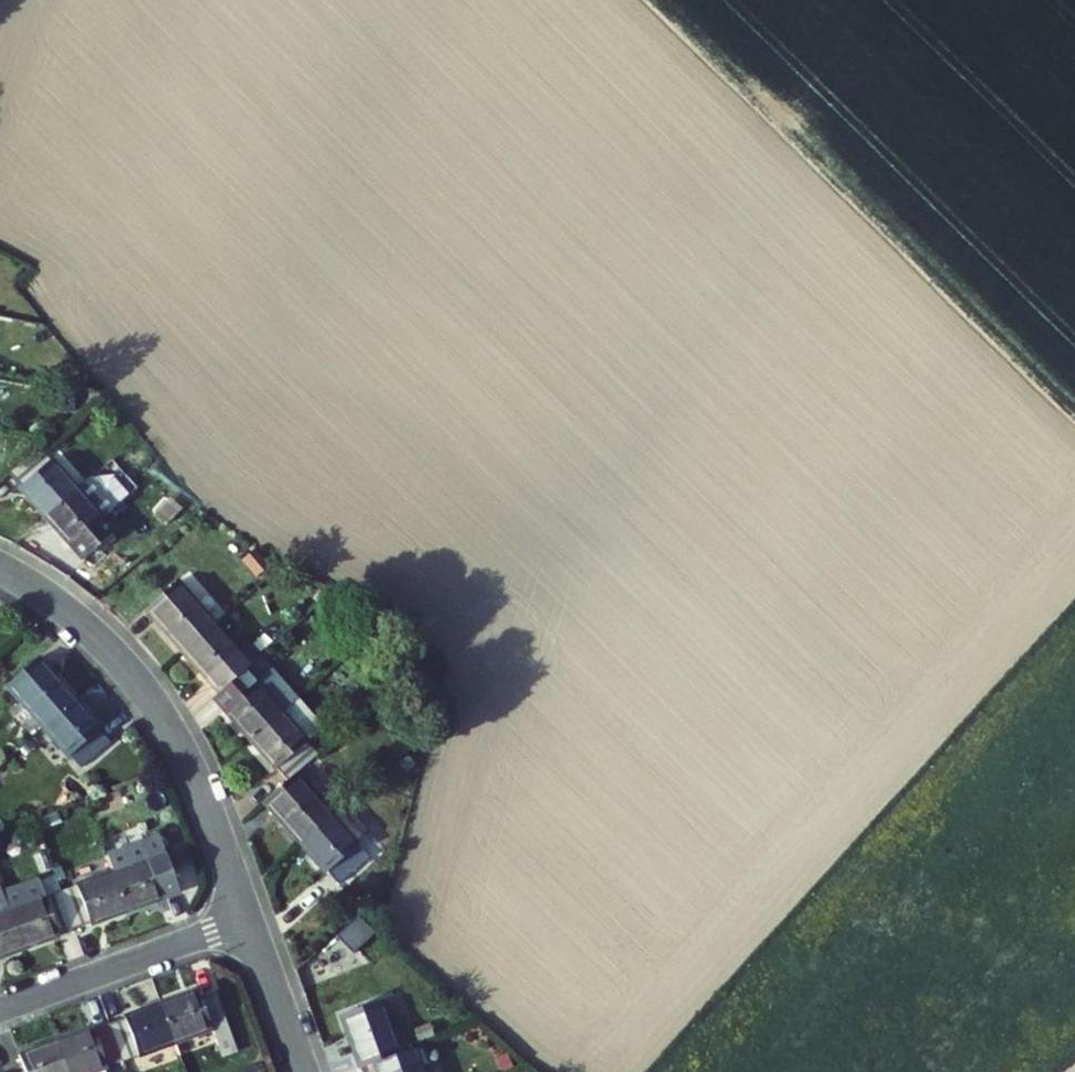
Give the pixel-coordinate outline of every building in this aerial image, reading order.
[(76,504),(38,463),(7,490),(17,502),(14,504),(41,535),(76,504)] [(72,560),(83,573),(113,548),(100,533),(113,522),(88,492),(76,504),(41,535),(67,565),(72,560)] [(135,617),(172,658),(205,629),(168,588),(135,617)] [(204,687),(213,697),(242,671),(205,629),(172,658),(201,689),(204,687)] [(214,719),(240,748),(273,718),(248,690),(254,684),(242,671),(213,697),(224,710),(214,719)] [(40,678),(8,706),(45,749),(77,721),(40,678)] [(271,775),(281,786),(289,779),(310,759),(273,718),(240,748),(267,778),(271,775)] [(102,751),(77,721),(45,749),(81,791),(111,766),(100,753),(102,751)] [(255,808),(293,850),(326,821),(289,779),(281,786),(255,808)] [(333,889),(363,863),(326,821),(293,850),(319,880),(323,878),(333,889)] [(157,874),(123,886),(138,927),(172,915),(167,901),(181,896),(168,859),(154,864),(157,874)] [(123,886),(71,904),(84,941),(100,935),(102,939),(138,927),(123,886)] [(167,901),(172,915),(186,910),(181,896),(167,901)] [(33,963),(18,923),(9,899),(0,902),(0,975),(33,963)] [(71,904),(18,923),(33,963),(71,950),(70,946),(84,941),(71,904)] [(354,955),(374,933),(358,919),(338,940),(354,955)] [(367,1062),(383,1057),(405,1049),(386,998),(349,1012),(367,1062)] [(203,1005),(171,1017),(186,1058),(218,1046),(221,1054),(235,1040),(223,1009),(207,1016),(203,1005)] [(121,1039),(134,1071),(148,1071),(186,1058),(171,1017),(137,1030),(138,1033),(121,1039)] [(69,1054),(76,1071),(134,1071),(121,1039),(107,1045),(105,1041),(69,1054)] [(241,1058),(235,1040),(221,1054),(225,1064),(241,1058)] [(423,1059),(429,1057),(425,1048),(420,1049),(418,1044),(405,1049),(383,1057),(367,1062),(371,1071),(428,1071),(423,1059)] [(69,1054),(22,1071),(76,1071),(69,1054)]
